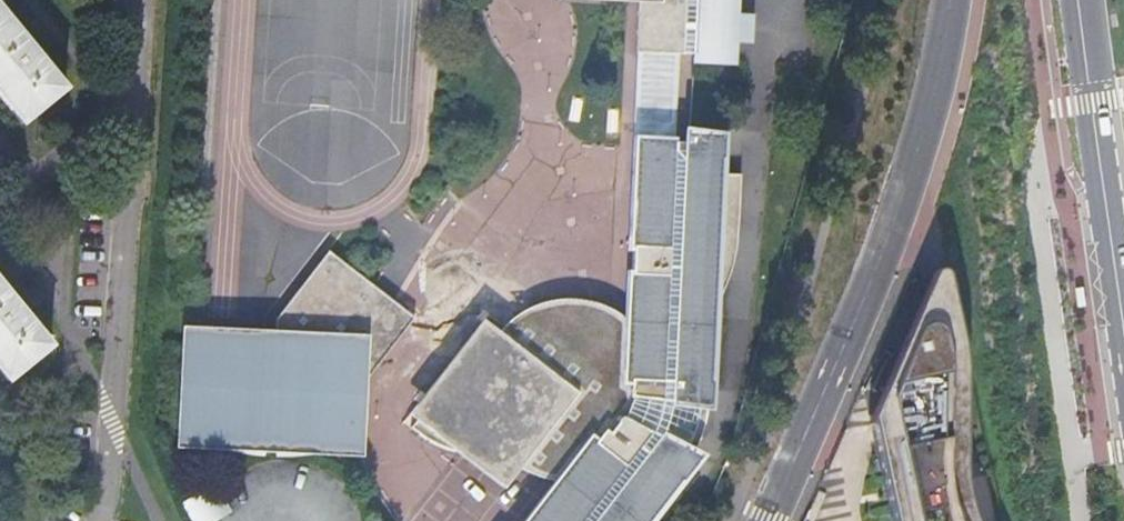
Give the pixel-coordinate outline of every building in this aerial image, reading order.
[(635,2),(632,52),(633,52),(625,251),(628,251),(624,320),(614,313),(604,307),(593,303),(581,300),(569,299),(557,299),(546,301),(534,305),(523,310),(517,313),(513,316),(504,323),(496,332),(479,319),(406,415),(413,421),(408,428),(418,435),(429,442),(440,447),(453,451),(502,488),(518,467),(521,469),(533,475),(544,478),(557,481),(525,520),(645,520),(678,478),(679,479),(695,457),(690,454),(694,447),(699,434),(703,420),(705,406),(706,406),(707,382),(706,382),(708,344),(712,319),(715,303),(729,263),(733,245),(734,231),(737,174),(716,174),(716,157),(717,157),(719,137),(680,136),(680,143),(672,143),(675,54),(682,54),(682,53),(690,53),(690,57),(731,59),(732,43),(749,43),(751,14),(733,14),(734,0),(581,0),(635,2)] [(21,124),(62,90),(0,14),(0,99),(21,124)] [(794,520),(952,520),(943,501),(940,455),(948,322),(920,226),(907,257),(794,520)] [(178,328),(174,445),(216,447),(231,452),(246,455),(262,456),(262,450),(273,450),(273,457),(280,457),(299,456),(318,454),(318,453),(359,455),(363,381),(412,318),(367,283),(326,251),(273,319),(273,331),(178,328)] [(9,381),(51,345),(0,283),(0,370),(9,381)] [(228,511),(213,485),(182,503),(193,520),(210,520),(228,511)]
